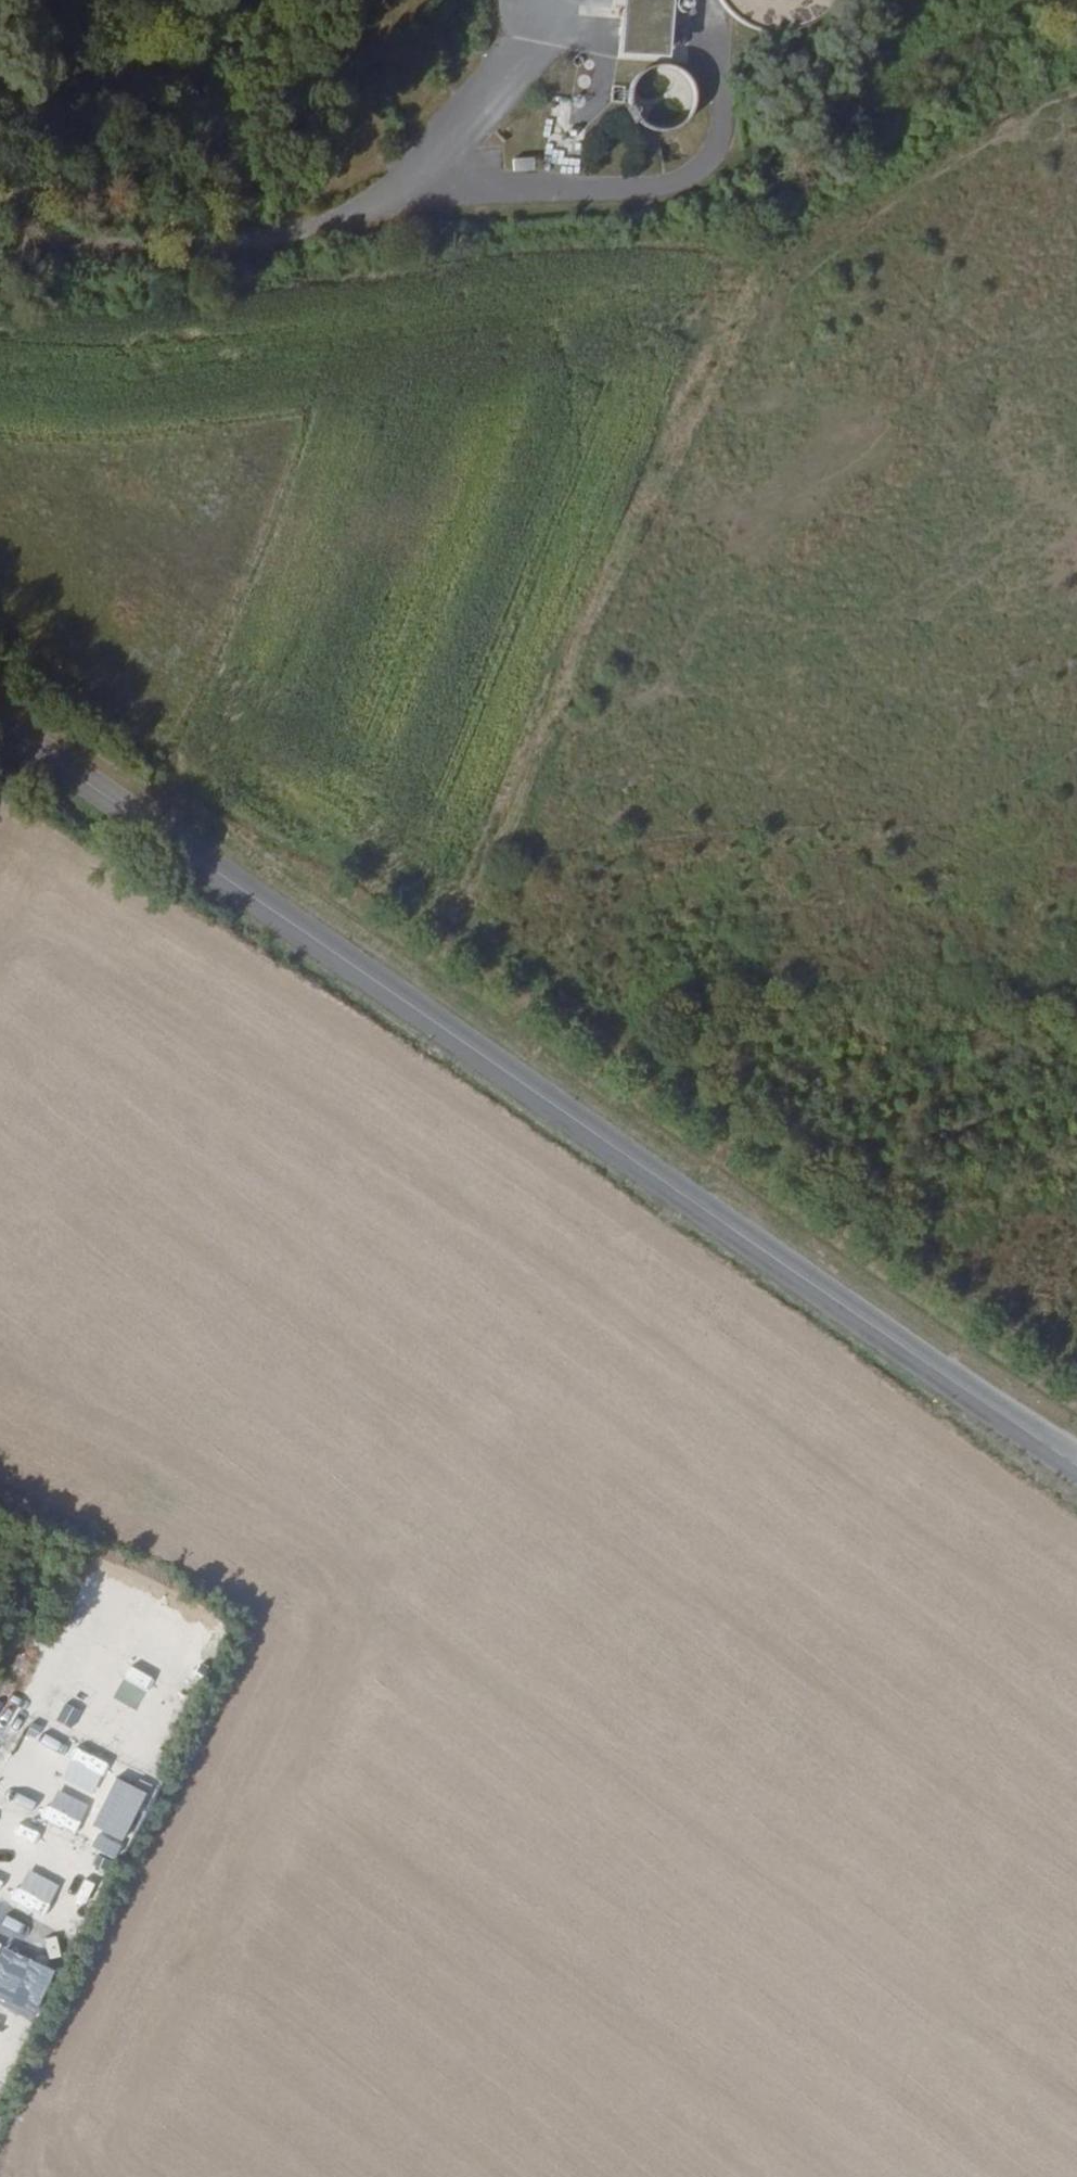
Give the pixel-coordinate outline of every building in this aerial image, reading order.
[(610,55),(657,58),(661,0),(613,0),(610,55)] [(681,72),(622,74),(624,126),(683,124),(681,72)] [(578,107),(579,109),(581,112),(583,113),(586,113),(588,113),(591,111),(592,109),(593,107),(593,104),(591,102),(589,100),(587,99),(584,99),(582,100),(580,102),(579,104),(578,107)] [(580,120),(577,120),(575,122),(573,124),(572,126),(572,129),(573,131),(575,133),(578,134),(580,135),(583,134),(585,132),(586,130),(587,127),(586,124),(585,122),(582,121),(580,120)]
